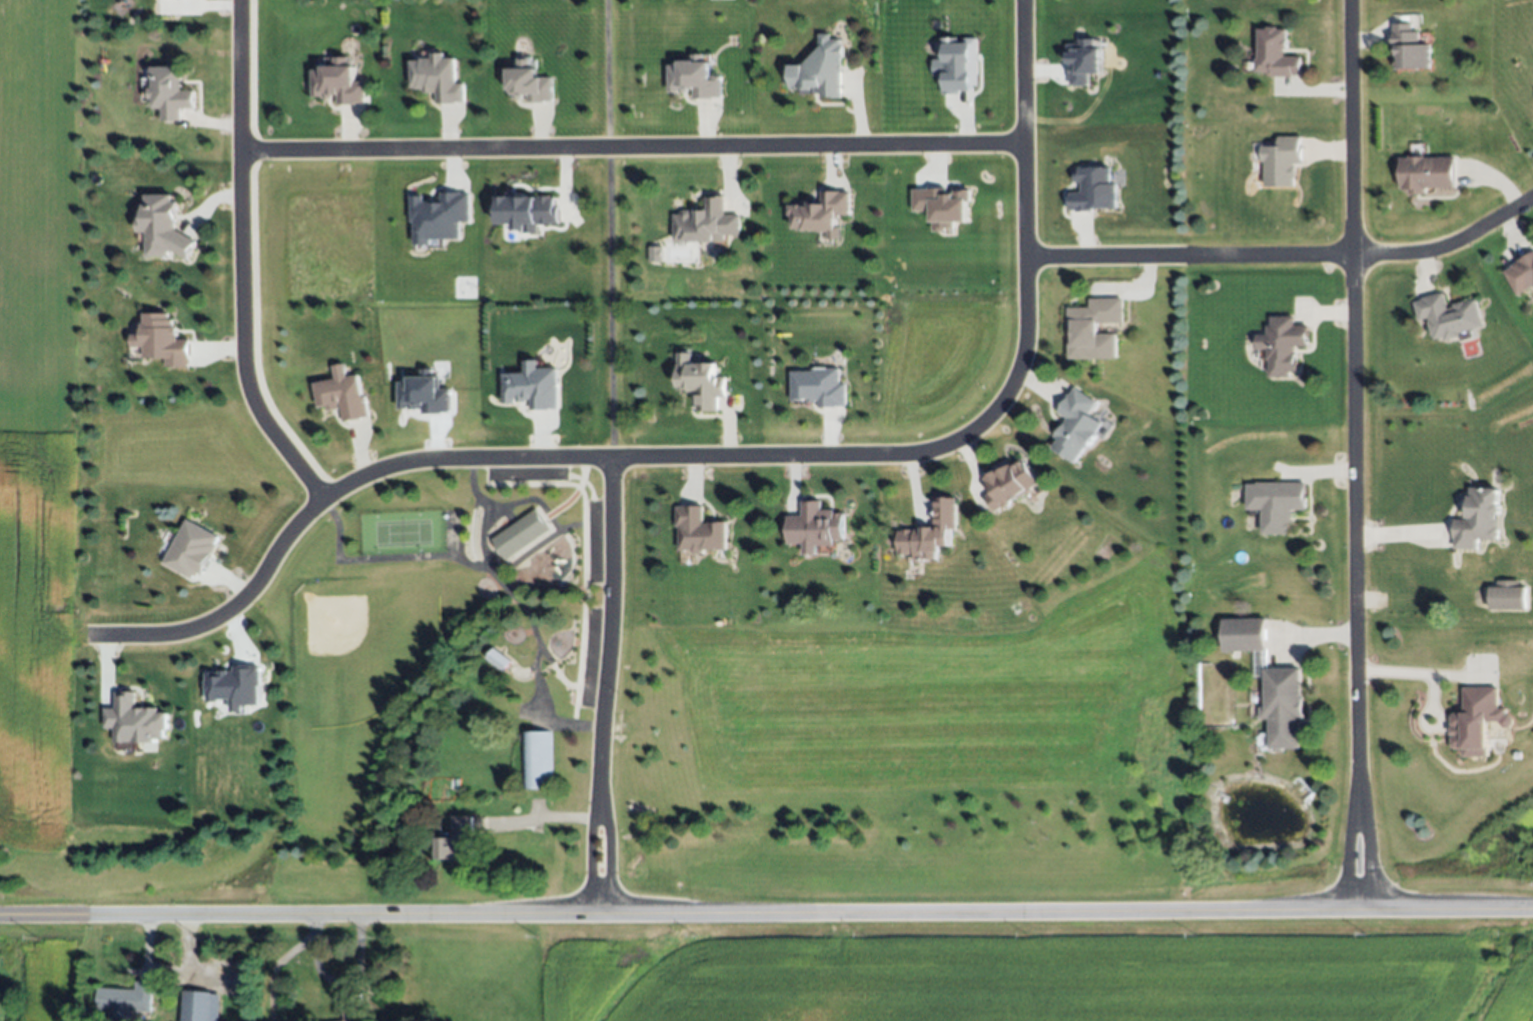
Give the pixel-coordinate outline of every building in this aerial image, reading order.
[(1431,69),(1399,69),(1399,47),(1392,47),(1392,23),(1411,23),(1411,31),(1418,31),(1418,44),(1431,44),(1431,69)] [(1257,29),(1266,29),(1266,26),(1277,26),(1277,29),(1287,29),(1287,39),(1288,39),(1288,49),(1284,49),(1284,57),(1302,57),(1303,74),(1292,74),(1292,76),(1271,76),(1271,72),(1255,72),(1255,58),(1258,58),(1257,29)] [(842,98),(842,40),(831,40),(831,35),(815,35),(815,66),(790,66),(790,90),(801,91),(800,94),(816,95),(816,98),(842,98)] [(1088,86),(1088,75),(1101,75),(1101,49),(1093,49),(1093,39),(1079,40),(1079,45),(1068,45),(1069,87),(1088,86)] [(446,53),(446,57),(459,57),(459,84),(465,84),(465,101),(438,101),(438,91),(412,91),(412,58),(433,58),(433,54),(446,53)] [(347,54),(347,56),(347,62),(352,62),(352,79),(362,79),(363,101),(337,102),(337,90),(331,90),(331,95),(322,95),(322,93),(311,93),(310,66),(319,67),(319,62),(324,62),(324,56),(332,56),(332,54),(347,54)] [(721,99),(721,77),(711,77),(711,63),(703,63),(703,55),(692,55),(692,61),(678,62),(678,66),(669,66),(669,92),(693,92),(693,99),(721,99)] [(553,103),(552,78),(537,78),(537,60),(518,60),(518,69),(508,69),(508,92),(513,92),(513,99),(527,98),(527,103),(553,103)] [(181,64),(182,89),(195,89),(196,107),(182,107),(182,121),(164,121),(164,107),(155,107),(155,98),(151,98),(150,86),(154,86),(153,65),(181,64)] [(1300,136),(1300,145),(1303,145),(1303,163),(1295,163),(1295,186),(1265,187),(1264,161),(1261,162),(1261,145),(1278,145),(1278,136),(1300,136)] [(1400,158),(1456,158),(1456,187),(1427,187),(1427,194),(1410,194),(1410,189),(1400,189),(1400,158)] [(1069,193),(1069,211),(1116,210),(1115,184),(1110,184),(1110,168),(1076,168),(1076,182),(1081,182),(1081,193),(1069,193)] [(913,212),(932,212),(932,233),(953,233),(953,223),(968,222),(968,192),(946,192),(946,189),(912,190),(913,212)] [(851,192),(822,192),(822,205),(792,204),(791,230),(828,231),(828,240),(839,240),(839,216),(851,216),(851,192)] [(174,193),(174,202),(181,202),(181,228),(200,241),(191,258),(171,249),(170,254),(151,254),(150,233),(141,232),(141,215),(148,213),(149,194),(174,193)] [(458,240),(458,222),(469,222),(469,193),(439,193),(439,203),(422,203),(422,197),(411,197),(412,246),(430,246),(430,240),(458,240)] [(729,195),(728,212),(742,213),(741,236),(725,235),(725,243),(673,240),(675,215),(694,217),(695,206),(706,207),(707,194),(729,195)] [(497,224),(513,224),(513,232),(537,232),(537,225),(557,225),(557,197),(509,197),(497,197),(497,224)] [(662,263),(662,247),(648,247),(648,263),(662,263)] [(1512,264),(1532,251),(1532,286),(1526,290),(1512,264)] [(1476,301),(1482,326),(1458,333),(1459,336),(1446,339),(1445,336),(1434,339),(1429,318),(1420,321),(1414,301),(1444,293),(1448,308),(1476,301)] [(1123,298),(1123,323),(1105,323),(1105,334),(1118,334),(1118,355),(1070,355),(1070,304),(1090,304),(1090,298),(1123,298)] [(175,312),(175,318),(180,318),(180,324),(182,324),(182,339),(193,339),(193,366),(167,366),(167,359),(147,359),(147,347),(133,347),(133,333),(146,333),(146,312),(175,312)] [(1269,377),(1269,361),(1266,361),(1266,349),(1256,349),(1256,335),(1266,335),(1266,326),(1270,326),(1270,318),(1294,318),(1294,325),(1309,325),(1308,347),(1296,346),(1296,371),(1290,371),(1290,377),(1269,377)] [(695,352),(696,363),(721,362),(721,378),(725,378),(726,397),(718,397),(718,411),(699,411),(699,389),(679,390),(678,352),(695,352)] [(558,410),(557,368),(537,368),(537,361),(524,361),(524,374),(503,374),(503,404),(514,404),(514,401),(530,401),(530,410),(558,410)] [(347,363),(350,376),(359,374),(367,416),(345,421),(341,403),(336,404),(336,409),(328,410),(327,406),(319,407),(313,381),(336,377),(334,365),(347,363)] [(791,371),(791,402),(818,402),(818,408),(846,408),(845,385),(840,385),(839,370),(791,371)] [(399,410),(423,410),(423,414),(451,414),(451,390),(439,390),(439,378),(409,378),(409,383),(399,383),(399,410)] [(1100,422),(1074,462),(1052,448),(1059,436),(1056,434),(1067,417),(1058,411),(1075,385),(1100,401),(1091,416),(1100,422)] [(1040,483),(998,510),(988,495),(993,492),(984,478),(1021,454),(1040,483)] [(1256,483),(1306,483),(1305,508),(1292,508),(1292,523),(1288,523),(1287,534),(1262,534),(1262,510),(1246,509),(1247,484),(1256,484),(1256,483)] [(1497,488),(1497,540),(1477,540),(1477,550),(1453,550),(1453,519),(1468,519),(1468,518),(1466,518),(1466,496),(1471,496),(1471,488),(1497,488)] [(960,497),(959,532),(952,532),(951,546),(948,546),(947,553),(937,553),(937,561),(917,561),(917,553),(898,553),(899,529),(936,530),(938,496),(960,497)] [(826,499),(826,510),(842,509),(842,539),(834,539),(834,545),(819,545),(819,552),(804,552),(804,541),(790,541),(790,516),(803,516),(802,500),(826,499)] [(707,505),(708,522),(725,521),(726,550),(682,552),(680,506),(707,505)] [(550,529),(507,561),(492,541),(534,509),(550,529)] [(189,521),(221,539),(217,546),(219,547),(215,556),(214,556),(210,563),(212,564),(204,577),(198,573),(194,581),(165,564),(189,521)] [(1529,588),(1528,610),(1491,609),(1491,589),(1494,589),(1494,579),(1518,580),(1518,588),(1529,588)] [(1267,651),(1223,652),(1222,619),(1267,618),(1267,651)] [(513,663),(507,672),(489,660),(495,651),(513,663)] [(259,667),(235,668),(235,671),(223,672),(223,673),(206,674),(208,702),(231,701),(232,714),(244,713),(243,707),(262,706),(259,667)] [(1265,670),(1302,669),(1303,719),(1299,719),(1299,747),(1268,748),(1268,719),(1260,719),(1260,706),(1265,706),(1265,670)] [(1514,719),(1513,724),(1511,727),(1505,728),(1501,727),(1499,725),(1499,720),(1490,720),(1490,753),(1464,753),(1464,745),(1454,744),(1455,717),(1465,717),(1464,686),(1500,685),(1500,705),(1511,706),(1510,714),(1513,715),(1514,719)] [(116,743),(157,743),(157,740),(168,740),(168,713),(160,713),(159,709),(137,709),(137,692),(118,693),(118,709),(107,709),(107,729),(116,729),(116,743)] [(550,732),(550,789),(522,789),(522,732),(550,732)] [(472,816),(473,854),(456,855),(456,860),(438,860),(438,838),(452,837),(452,817),(472,816)] [(102,987),(155,990),(153,1012),(100,1008),(102,987)] [(184,992),(183,1020),(218,1020),(220,993),(184,992)]
